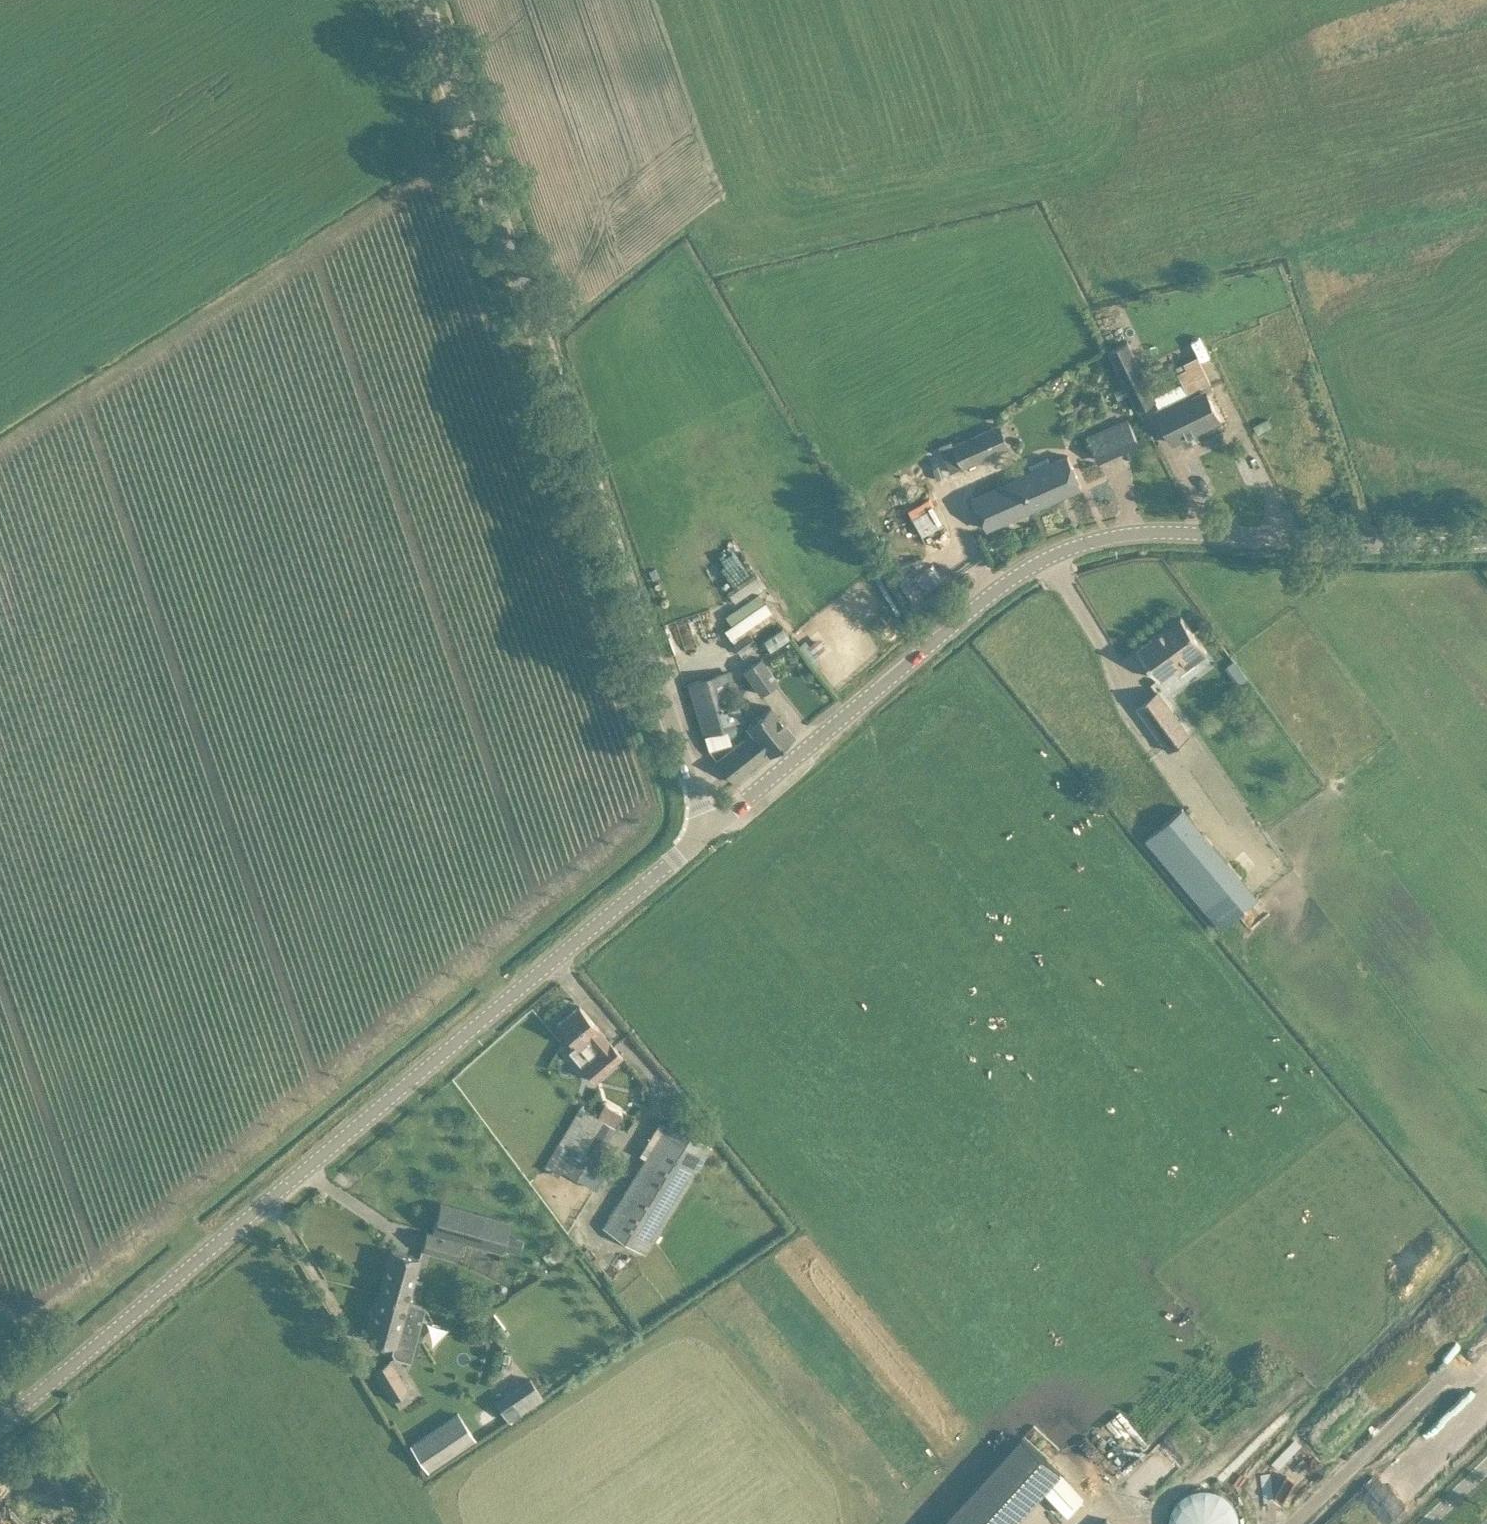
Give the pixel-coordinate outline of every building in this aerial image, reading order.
[(1109,350),(1138,409),(1157,399),(1129,341),(1109,350)] [(1186,367),(1178,371),(1190,394),(1158,410),(1165,422),(1164,422),(1173,441),(1220,418),(1207,392),(1213,389),(1197,356),(1183,362),(1186,367)] [(1088,434),(1099,460),(1138,444),(1126,418),(1088,434)] [(953,443),(962,465),(1009,446),(1000,422),(953,443)] [(1068,454),(1051,462),(1048,456),(1030,464),(1033,470),(973,497),(987,528),(1082,486),(1068,454)] [(905,577),(914,595),(935,585),(927,568),(905,577)] [(754,569),(726,590),(736,603),(763,582),(754,569)] [(731,624),(725,629),(734,642),(773,615),(758,593),(725,615),(731,624)] [(1138,648),(1160,678),(1188,657),(1193,663),(1208,651),(1182,616),(1138,648)] [(778,681),(760,656),(743,668),(760,693),(778,681)] [(689,683),(705,733),(739,723),(724,673),(689,683)] [(1137,705),(1170,750),(1191,734),(1158,689),(1137,705)] [(718,760),(734,780),(769,752),(770,752),(793,734),(770,705),(747,724),(753,731),(718,760)] [(1222,927),(1258,896),(1182,807),(1146,838),(1222,927)] [(598,1027),(579,1005),(557,1024),(575,1045),(569,1051),(594,1080),(622,1056),(609,1041),(598,1027)] [(604,1226),(645,1252),(711,1145),(690,1133),(670,1120),(604,1226)] [(587,1166),(556,1148),(545,1167),(558,1175),(562,1168),(580,1179),(587,1166)] [(422,1248),(441,1254),(456,1258),(461,1240),(501,1251),(509,1221),(440,1202),(432,1232),(426,1231),(422,1248)] [(391,1248),(378,1295),(408,1303),(408,1301),(420,1257),(391,1248)] [(378,1295),(367,1337),(396,1345),(394,1352),(397,1357),(410,1361),(410,1358),(418,1332),(401,1327),(408,1303),(378,1295)] [(374,1368),(392,1399),(408,1390),(389,1359),(374,1368)] [(496,1399),(509,1418),(541,1395),(529,1376),(496,1399)] [(455,1422),(409,1453),(425,1478),(472,1447),(455,1422)] [(943,1523),(1015,1523),(1063,1468),(1021,1433),(943,1523)] [(1238,1493),(1176,1488),(1174,1523),(1235,1523),(1238,1493)]
